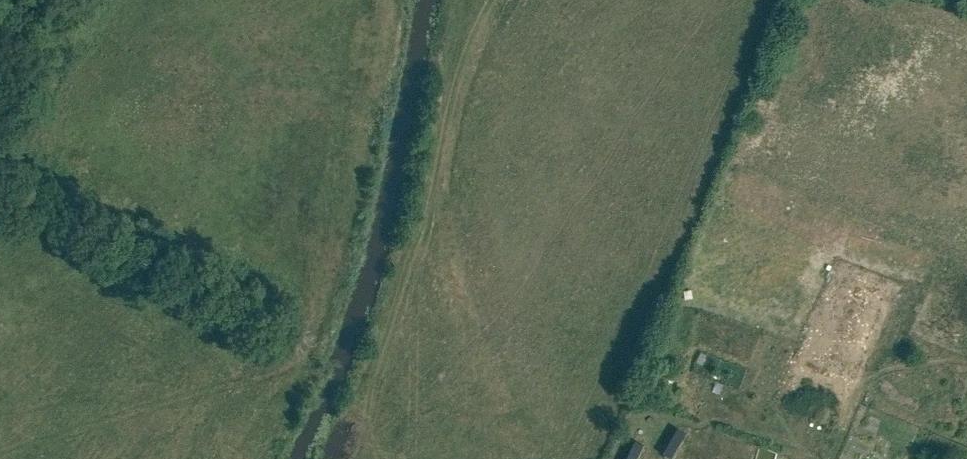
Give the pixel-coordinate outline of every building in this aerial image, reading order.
[(658,453),(671,458),(673,458),(685,434),(671,427),(658,453)] [(646,446),(629,439),(620,458),(640,458),(646,446)]
